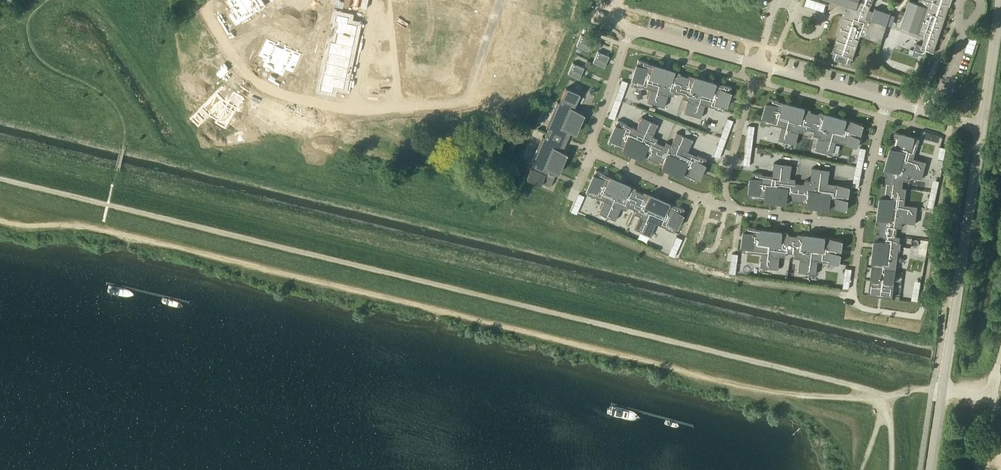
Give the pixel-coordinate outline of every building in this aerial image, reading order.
[(239,19),(249,12),(245,6),(241,0),(231,0),(227,2),(235,13),(229,17),(235,26),(241,23),(239,19)] [(245,6),(249,12),(260,5),(261,8),(266,5),(263,0),(241,0),(245,6)] [(831,0),(848,6),(846,10),(846,9),(839,28),(840,28),(832,51),(831,52),(834,53),(832,59),(850,64),(852,58),(853,59),(854,58),(853,58),(861,35),(881,42),(887,25),(866,18),(871,5),(872,5),(873,0),(831,0)] [(918,3),(910,0),(904,18),(921,23),(917,33),(916,33),(925,36),(922,45),(916,43),(912,55),(918,57),(919,54),(925,56),(927,50),(934,52),(935,52),(934,52),(949,5),(950,5),(952,0),(919,0),(918,3)] [(337,21),(341,22),(339,32),(356,36),(358,25),(349,23),(350,17),(339,15),(337,21)] [(970,31),(965,51),(972,53),(978,33),(970,31)] [(337,43),(354,47),(356,36),(339,32),(337,43)] [(577,45),(588,50),(593,39),(581,34),(577,45)] [(337,43),(335,54),(351,57),(354,47),(337,43)] [(267,62),(264,69),(274,73),(283,52),(266,45),(260,60),(267,62)] [(598,51),(593,62),(604,67),(609,55),(598,51)] [(295,75),(301,60),(283,52),(274,73),(284,78),(286,71),(295,75)] [(332,65),(349,68),(351,57),(335,54),(332,65)] [(568,74),(579,79),(584,68),(573,63),(568,74)] [(663,70),(664,68),(653,65),(654,64),(653,64),(647,63),(646,67),(636,64),(636,65),(637,65),(635,71),(637,71),(637,74),(634,73),(633,79),(632,79),(642,82),(641,86),(653,89),(653,87),(661,89),(660,93),(668,96),(668,94),(674,96),(675,91),(683,94),(682,98),(688,100),(687,101),(695,104),(696,99),(704,102),(703,104),(715,108),(716,104),(726,107),(726,106),(727,100),(725,99),(726,97),(728,98),(730,92),(730,91),(721,89),(722,85),(716,83),(716,82),(716,83),(705,80),(705,82),(699,80),(700,78),(695,77),(695,76),(694,77),(689,75),(688,77),(680,75),(680,72),(675,71),(675,70),(674,70),(674,71),(669,69),(669,71),(663,70)] [(330,75),(347,79),(349,68),(332,65),(330,75)] [(322,91),(334,93),(335,87),(345,89),(347,79),(330,75),(328,85),(324,84),(322,91)] [(239,104),(222,88),(194,117),(218,144),(239,104)] [(533,163),(527,177),(527,178),(527,177),(541,183),(541,184),(548,169),(558,174),(558,173),(557,173),(566,153),(567,153),(563,151),(565,146),(563,145),(566,137),(568,137),(571,132),(575,134),(575,133),(583,113),(584,114),(584,113),(574,109),(580,94),(566,88),(559,102),(557,101),(557,102),(549,122),(548,122),(546,128),(548,129),(545,137),(543,136),(540,141),(540,142),(531,161),(531,162),(533,163)] [(631,113),(637,95),(626,91),(620,110),(631,113)] [(794,107),(795,105),(784,102),(785,102),(784,102),(782,102),(778,101),(777,104),(767,102),(767,103),(768,103),(764,117),(763,117),(773,120),(772,124),(784,127),(785,124),(793,126),(791,131),(799,133),(800,131),(805,133),(806,128),(815,131),(814,135),(819,136),(819,138),(826,140),(828,136),(835,138),(835,141),(857,147),(858,146),(857,146),(860,137),(860,136),(857,136),(858,133),(861,134),(861,133),(863,124),(864,123),(848,119),(847,119),(836,116),(836,118),(830,117),(831,115),(826,113),(820,112),(819,114),(811,112),(811,109),(806,108),(805,107),(805,108),(800,107),(800,108),(794,107)] [(271,116),(249,109),(227,147),(228,147),(257,157),(271,116)] [(705,142),(716,143),(718,124),(707,122),(705,142)] [(700,168),(702,169),(704,164),(705,164),(696,159),(697,156),(679,147),(679,146),(672,143),(671,144),(666,142),(664,146),(656,142),(658,138),(653,136),(653,134),(646,131),(645,133),(627,124),(625,128),(615,124),(615,125),(616,125),(615,127),(610,138),(609,138),(609,139),(618,143),(617,146),(622,149),(623,149),(642,158),(643,158),(648,160),(649,158),(657,162),(656,164),(662,166),(661,167),(662,167),(682,175),(682,176),(683,176),(688,178),(689,174),(699,178),(699,177),(701,172),(699,171),(700,168)] [(896,269),(897,264),(901,264),(900,270),(912,272),(913,260),(898,258),(899,250),(900,250),(901,242),(900,242),(901,236),(896,236),(898,227),(902,227),(902,222),(904,222),(905,214),(903,214),(907,188),(903,187),(904,180),(908,181),(909,175),(911,176),(913,168),(911,167),(917,148),(913,147),(914,142),(916,137),(915,137),(909,135),(909,136),(906,135),(907,135),(901,133),(900,132),(897,142),(894,141),(892,147),(891,147),(892,147),(889,158),(891,158),(889,164),(887,163),(886,168),(885,169),(886,169),(884,174),(886,175),(885,185),(883,185),(881,196),(881,197),(880,207),(882,208),(881,213),(879,213),(879,218),(878,218),(878,219),(879,219),(878,224),(880,225),(879,234),(877,233),(876,239),(875,239),(876,240),(876,241),(875,244),(877,245),(876,250),(874,250),(873,261),(872,261),(873,262),(871,278),(881,279),(882,277),(884,277),(884,280),(885,280),(885,279),(894,280),(894,281),(895,281),(896,271),(896,269)] [(859,147),(854,186),(861,187),(865,147),(859,147)] [(630,186),(620,181),(610,177),(611,176),(610,176),(610,177),(605,174),(603,178),(593,174),(593,175),(594,175),(588,188),(587,188),(587,189),(596,193),(595,196),(613,205),(613,207),(620,210),(621,208),(626,210),(628,206),(636,210),(634,214),(639,216),(639,218),(646,221),(647,219),(666,228),(667,224),(677,228),(676,227),(682,214),(683,214),(674,209),(675,206),(670,203),(650,194),(649,194),(644,192),(643,194),(635,190),(636,188),(631,186),(631,185),(630,185),(630,186)] [(850,186),(845,185),(827,182),(826,185),(818,184),(819,180),(811,179),(811,180),(805,180),(804,184),(796,183),(796,178),(790,178),(791,176),(783,175),(782,179),(774,178),(774,176),(762,174),(762,178),(752,177),(751,177),(752,177),(750,192),(749,192),(760,194),(759,198),(765,199),(776,200),(776,198),(782,199),(782,201),(787,201),(787,202),(793,202),(793,200),(802,201),(802,204),(808,204),(808,205),(808,204),(813,205),(813,203),(819,204),(819,206),(830,207),(830,208),(830,207),(847,209),(846,209),(848,199),(845,198),(846,196),(848,196),(849,186),(850,186)] [(584,201),(581,215),(588,216),(591,203),(584,201)] [(772,232),(772,230),(761,229),(761,228),(761,229),(755,228),(755,232),(744,231),(745,232),(743,246),(742,246),(742,247),(753,248),(752,252),(764,254),(765,251),(773,252),(772,256),(780,257),(780,255),(786,256),(786,252),(795,253),(795,257),(800,258),(800,260),(808,261),(809,257),(817,258),(816,260),(840,263),(839,263),(840,253),(841,253),(838,252),(839,250),(841,250),(842,240),(843,240),(826,237),(815,236),(815,234),(809,233),(809,235),(804,235),(804,234),(798,234),(798,236),(789,235),(789,233),(783,232),(783,231),(783,232),(778,231),(778,233),(772,232)]
